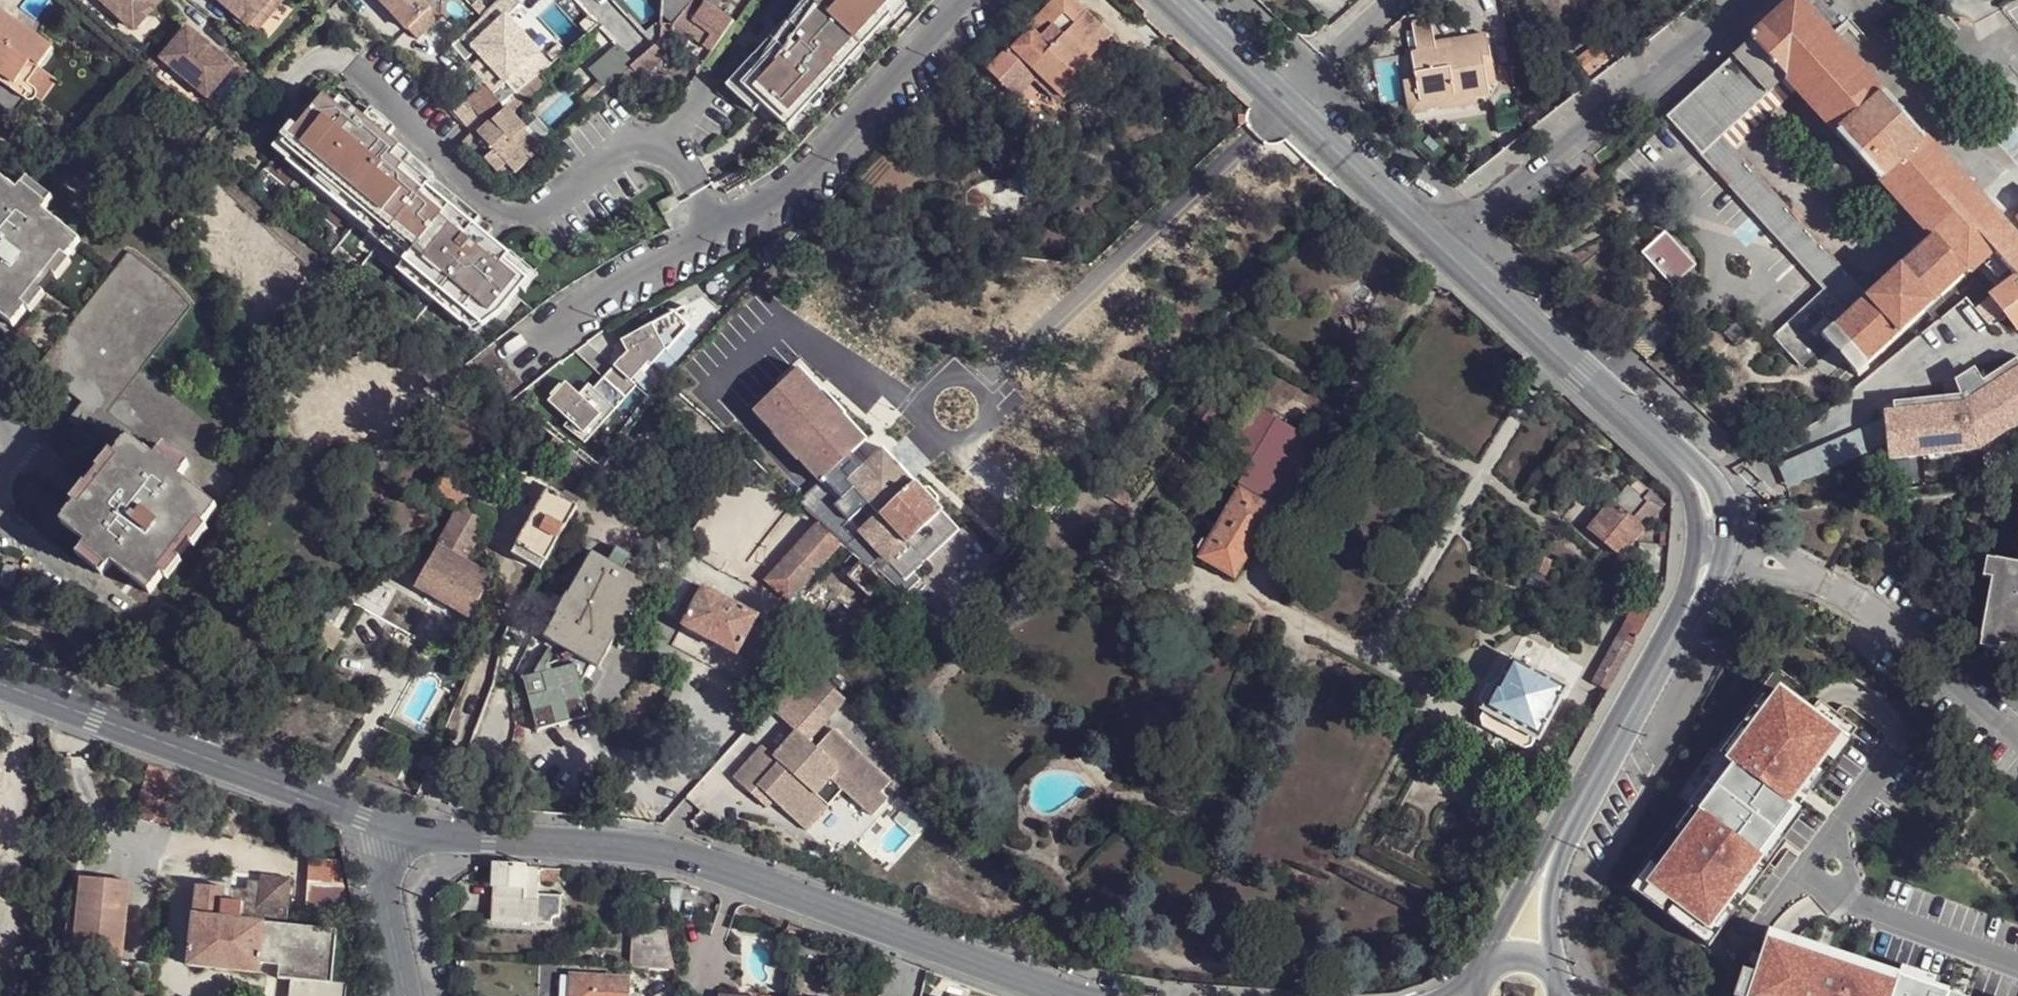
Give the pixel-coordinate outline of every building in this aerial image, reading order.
[(135,25),(150,8),(158,0),(107,0),(135,25)] [(253,23),(274,0),(225,0),(253,23)] [(420,36),(437,20),(436,12),(431,6),(432,4),(428,0),(386,0),(420,36)] [(641,2),(639,0),(619,0),(618,1),(629,13),(641,2)] [(649,11),(663,11),(664,0),(650,0),(649,11)] [(663,11),(662,21),(670,22),(685,4),(689,0),(664,0),(663,11)] [(737,19),(718,7),(707,0),(689,0),(685,4),(698,15),(727,34),(737,19)] [(789,123),(841,65),(839,63),(859,40),(896,0),(814,0),(794,22),(791,19),(758,55),(763,59),(743,82),(766,102),(789,123)] [(789,123),(792,126),(865,46),(907,0),(896,0),(859,40),(839,63),(841,65),(789,123)] [(989,68),(1002,79),(999,82),(1012,93),(1030,72),(1033,71),(1035,73),(1064,98),(1088,73),(1080,66),(1087,59),(1110,33),(1086,10),(1080,16),(1062,0),(1053,0),(989,68)] [(1086,10),(1075,0),(1062,0),(1080,16),(1086,10)] [(1933,240),(1967,275),(1992,252),(2007,269),(2017,278),(2017,241),(2012,234),(1979,199),(1828,34),(1801,5),(1796,0),(1751,40),(1786,77),(1798,91),(1933,240)] [(1801,5),(1828,34),(1842,21),(1830,8),(1823,0),(1806,0),(1801,5)] [(648,33),(649,11),(641,2),(629,13),(648,33)] [(1830,8),(1842,21),(1848,16),(1836,3),(1830,8)] [(698,15),(685,4),(670,22),(662,21),(683,37),(687,31),(698,15)] [(17,81),(34,58),(43,65),(56,46),(0,7),(0,69),(17,81)] [(662,21),(663,11),(649,11),(648,33),(656,42),(660,36),(662,21)] [(698,15),(687,31),(716,49),(727,34),(698,15)] [(683,37),(662,21),(660,36),(656,42),(637,60),(633,66),(644,77),(684,37),(683,37)] [(1432,23),(1412,26),(1417,54),(1412,55),(1415,81),(1417,99),(1457,94),(1458,104),(1475,100),(1491,97),(1484,58),(1491,58),(1487,36),(1435,44),(1432,23)] [(177,66),(173,71),(207,100),(236,67),(188,26),(164,54),(177,66)] [(1612,29),(1584,51),(1596,67),(1624,45),(1612,29)] [(1666,117),(1701,155),(1720,136),(1786,77),(1751,40),(1666,117)] [(596,68),(610,84),(618,78),(633,66),(637,60),(621,43),(596,68)] [(1584,51),(1575,58),(1587,74),(1596,67),(1584,51)] [(177,66),(164,54),(160,59),(173,71),(177,66)] [(162,62),(154,55),(146,63),(155,70),(162,62)] [(34,58),(17,81),(41,100),(59,77),(43,65),(34,58)] [(1080,66),(1088,73),(1095,65),(1087,59),(1080,66)] [(14,86),(17,81),(0,69),(0,76),(14,86)] [(1017,97),(1034,77),(1060,103),(1064,98),(1035,73),(1033,71),(1030,72),(1012,93),(1017,97)] [(1720,136),(1735,150),(1798,91),(1786,77),(1720,136)] [(1457,94),(1417,99),(1415,81),(1405,82),(1412,116),(1476,106),(1475,100),(1458,104),(1457,94)] [(490,114),(504,101),(495,89),(486,82),(468,96),(487,116),(490,114)] [(743,82),(736,89),(758,111),(766,102),(743,82)] [(504,101),(513,93),(503,84),(495,89),(504,101)] [(326,92),(349,110),(355,104),(331,85),(326,92)] [(349,110),(326,92),(300,124),(287,141),(297,149),(293,155),(377,223),(381,217),(393,226),(395,224),(418,243),(409,256),(402,264),(438,293),(447,284),(490,319),(501,311),(506,316),(523,295),(517,290),(524,282),(531,273),(508,254),(513,249),(477,219),(454,200),(430,180),(432,177),(410,158),(415,152),(391,133),(367,113),(355,104),(349,110)] [(476,126),(484,135),(497,148),(485,159),(498,174),(511,162),(517,169),(531,156),(537,150),(548,162),(558,151),(543,135),(540,137),(508,104),(493,117),(490,114),(487,116),(476,126)] [(374,105),(367,113),(391,133),(398,124),(374,105)] [(282,137),(287,141),(300,124),(295,120),(282,137)] [(453,146),(461,155),(484,135),(476,126),(472,129),(453,146)] [(1849,317),(1869,298),(1735,150),(1720,136),(1701,155),(1823,289),(1849,317)] [(282,147),(293,155),(297,149),(287,141),(282,147)] [(415,152),(410,158),(432,177),(430,180),(454,200),(477,219),(482,211),(460,192),(462,191),(437,171),(438,170),(415,152)] [(23,187),(18,193),(0,180),(0,317),(14,328),(27,311),(23,307),(60,260),(65,263),(81,242),(42,212),(48,206),(23,187)] [(677,190),(660,200),(665,209),(683,199),(677,190)] [(409,256),(418,243),(395,224),(393,226),(381,217),(377,223),(373,227),(409,256)] [(1640,252),(1670,285),(1695,264),(1664,230),(1640,252)] [(1967,275),(1933,240),(1869,298),(1849,317),(1835,330),(1832,326),(1820,337),(1829,346),(1852,370),(1860,379),(1870,369),(1867,366),(1967,275)] [(515,246),(513,249),(508,254),(531,273),(524,282),(529,285),(542,269),(515,246)] [(179,289),(132,251),(42,365),(84,401),(72,418),(113,451),(117,454),(132,435),(156,454),(161,449),(187,471),(183,477),(218,504),(242,475),(218,455),(233,437),(144,365),(192,305),(179,289)] [(2017,278),(1978,310),(1994,330),(2008,318),(2017,331),(2017,278)] [(480,328),(490,319),(447,284),(438,293),(480,328)] [(1772,337),(1802,368),(1812,361),(1829,346),(1820,337),(1832,326),(1835,330),(1849,317),(1823,289),(1772,337)] [(617,363),(607,374),(629,394),(639,382),(634,378),(650,360),(692,324),(677,311),(625,337),(631,347),(617,363)] [(634,378),(639,382),(656,364),(650,360),(634,378)] [(1893,412),(1963,404),(2017,370),(2017,362),(2017,360),(1960,396),(1893,404),(1893,412)] [(925,486),(886,445),(863,466),(853,454),(868,439),(846,416),(847,415),(823,390),(822,391),(800,367),(754,412),(775,435),(774,436),(794,457),(773,476),(801,501),(815,514),(817,517),(821,520),(842,539),(859,555),(864,559),(871,553),(876,559),(873,561),(906,594),(921,580),(914,571),(961,528),(944,511),(947,509),(940,501),(942,499),(941,492),(934,484),(927,484),(925,486)] [(1884,413),(1885,419),(1888,445),(1888,452),(1976,442),(2017,416),(2017,370),(1963,404),(1893,412),(1884,413)] [(569,378),(551,398),(572,417),(567,422),(587,440),(629,394),(607,374),(597,385),(591,380),(582,390),(569,378)] [(1213,419),(1222,403),(1207,393),(1197,406),(1213,419)] [(1254,454),(1278,415),(1258,403),(1235,442),(1254,454)] [(1277,501),(1316,437),(1278,415),(1254,454),(1239,479),(1277,501)] [(1888,452),(1889,461),(1978,451),(2017,426),(2017,416),(1976,442),(1888,452)] [(1888,445),(1885,419),(1779,467),(1788,488),(1888,445)] [(132,435),(117,454),(122,458),(83,505),(79,502),(65,520),(89,539),(84,544),(111,565),(115,560),(152,590),(167,573),(162,568),(202,522),(206,525),(221,506),(218,504),(183,477),(187,471),(161,449),(156,454),(132,435)] [(117,454),(113,451),(75,498),(79,502),(83,505),(122,458),(117,454)] [(435,491),(462,506),(464,506),(467,499),(484,472),(467,463),(460,475),(447,470),(435,491)] [(493,514),(508,486),(484,472),(467,499),(493,514)] [(1235,576),(1275,506),(1240,486),(1209,539),(1202,553),(1200,555),(1235,576)] [(548,559),(579,503),(550,487),(519,542),(545,557),(548,559)] [(1591,525),(1622,551),(1645,524),(1635,516),(1612,498),(1591,525)] [(467,560),(493,514),(467,499),(464,506),(462,506),(440,545),(467,560)] [(1635,516),(1641,520),(1653,502),(1648,499),(1635,516)] [(1672,537),(1673,520),(1664,519),(1661,538),(1672,537)] [(842,539),(821,520),(769,578),(791,597),(829,554),(842,539)] [(162,568),(167,573),(171,575),(210,528),(206,525),(202,522),(162,568)] [(1661,538),(1639,536),(1636,567),(1646,569),(1645,587),(1665,589),(1668,584),(1672,537),(1661,538)] [(1198,550),(1202,553),(1209,539),(1208,537),(1204,539),(1197,546),(1198,550)] [(850,574),(864,559),(859,555),(842,539),(829,554),(850,574)] [(575,588),(593,555),(646,585),(659,560),(646,553),(639,565),(618,553),(616,557),(590,541),(566,583),(575,588)] [(539,565),(545,557),(519,542),(513,552),(539,565)] [(440,545),(418,582),(473,614),(495,576),(467,560),(440,545)] [(1553,557),(1537,551),(1530,564),(1547,571),(1553,557)] [(598,670),(646,585),(593,555),(575,588),(546,638),(561,647),(579,658),(598,670)] [(23,563),(10,559),(3,580),(17,585),(23,563)] [(870,593),(884,578),(864,559),(850,574),(870,593)] [(1994,561),(1980,639),(2017,645),(2017,565),(1994,561)] [(884,578),(870,593),(887,608),(900,592),(884,578)] [(741,653),(761,614),(705,586),(699,599),(686,620),(683,624),(741,653)] [(923,609),(933,597),(923,586),(909,600),(912,602),(921,611),(923,609)] [(686,620),(699,599),(687,592),(675,614),(686,620)] [(887,608),(897,619),(912,602),(909,600),(900,592),(887,608)] [(1611,687),(1659,600),(1641,597),(1624,625),(1596,678),(1611,687)] [(760,663),(779,624),(761,614),(741,653),(760,663)] [(561,647),(548,675),(576,667),(579,658),(561,647)] [(1541,735),(1569,682),(1512,654),(1497,679),(1495,682),(1489,682),(1481,697),(1484,700),(1483,705),(1486,707),(1539,734),(1541,735)] [(548,675),(522,683),(536,732),(588,717),(576,667),(548,675)] [(814,671),(776,714),(796,731),(796,730),(799,732),(837,691),(814,671)] [(1844,736),(1781,689),(1727,762),(1733,765),(1699,811),(1702,813),(1685,837),(1659,871),(1649,885),(1710,931),(1730,905),(1737,896),(1756,869),(1763,860),(1798,813),(1790,807),(1801,793),(1818,770),(1844,736)] [(848,701),(837,691),(799,732),(796,730),(796,731),(772,757),(762,748),(735,778),(755,796),(760,789),(775,802),(807,831),(829,806),(818,796),(832,780),(843,790),(874,817),(890,800),(881,793),(892,781),(834,729),(816,748),(811,743),(848,701)] [(1534,742),(1539,734),(1486,707),(1481,716),(1483,723),(1527,744),(1534,742)] [(890,762),(896,755),(880,738),(873,744),(890,762)] [(1818,770),(1801,793),(1808,798),(1825,775),(1818,770)] [(832,780),(818,796),(829,806),(843,790),(832,780)] [(775,802),(760,789),(755,796),(769,808),(775,802)] [(1678,832),(1685,837),(1702,813),(1699,811),(1695,808),(1678,832)] [(1798,813),(1763,860),(1769,864),(1804,817),(1798,813)] [(339,860),(310,857),(306,913),(336,916),(340,863),(339,860)] [(540,869),(494,865),(490,921),(536,924),(538,894),(539,884),(540,869)] [(1649,885),(1659,871),(1652,866),(1633,891),(1711,949),(1739,911),(1730,905),(1710,931),(1649,885)] [(540,869),(539,884),(561,885),(562,870),(540,869)] [(1756,869),(1737,896),(1746,902),(1765,876),(1756,869)] [(129,878),(81,872),(71,952),(119,958),(129,878)] [(230,887),(230,891),(229,903),(245,904),(244,921),(265,924),(264,927),(260,964),(279,965),(278,977),(291,978),(289,995),(347,995),(348,982),(332,981),(338,928),(286,923),(291,877),(261,875),(261,881),(260,890),(247,888),(230,887)] [(247,880),(247,888),(260,890),(261,881),(247,880)] [(225,888),(197,884),(193,916),(244,921),(245,904),(229,903),(230,891),(224,890),(225,888)] [(536,924),(550,925),(550,924),(554,920),(560,919),(560,896),(538,894),(536,924)] [(264,927),(265,924),(244,921),(193,916),(189,967),(260,974),(260,968),(264,927)] [(674,973),(666,932),(635,930),(632,969),(674,973)] [(1768,941),(1750,995),(1959,995),(1899,977),(1897,983),(1768,941)] [(631,980),(571,977),(569,995),(630,995),(631,980)]
